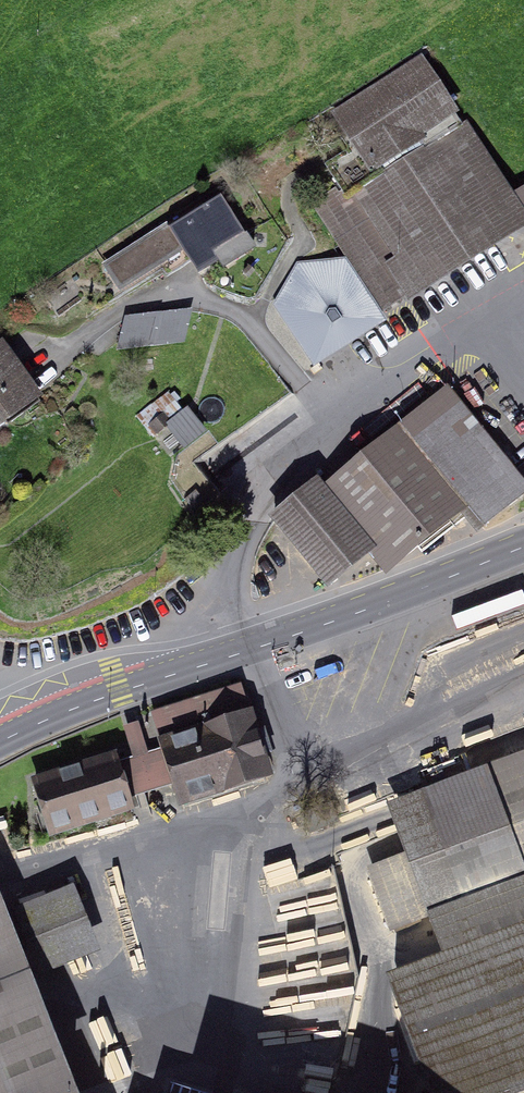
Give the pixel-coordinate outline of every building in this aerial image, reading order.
[(421,60),(338,114),(370,162),(453,108),(421,60)] [(522,219),(466,129),(333,211),(390,301),(522,219)] [(244,242),(217,201),(170,231),(166,225),(108,263),(121,283),(183,243),(201,270),(244,242)] [(298,264),(277,306),(312,361),(382,317),(347,261),(298,264)] [(34,397),(0,347),(0,420),(34,397)] [(447,384),(325,484),(317,475),(269,514),(328,586),(370,552),(382,567),(463,501),(485,527),(523,496),(523,478),(447,384)] [(245,689),(155,719),(182,798),(271,768),(245,689)] [(111,757),(37,781),(53,832),(127,808),(111,757)] [(391,808),(447,956),(397,975),(441,1092),(523,1092),(523,758),(391,808)] [(19,872),(0,880),(0,1092),(109,1092),(19,872)] [(143,1073),(137,1092),(206,1092),(143,1073)]
